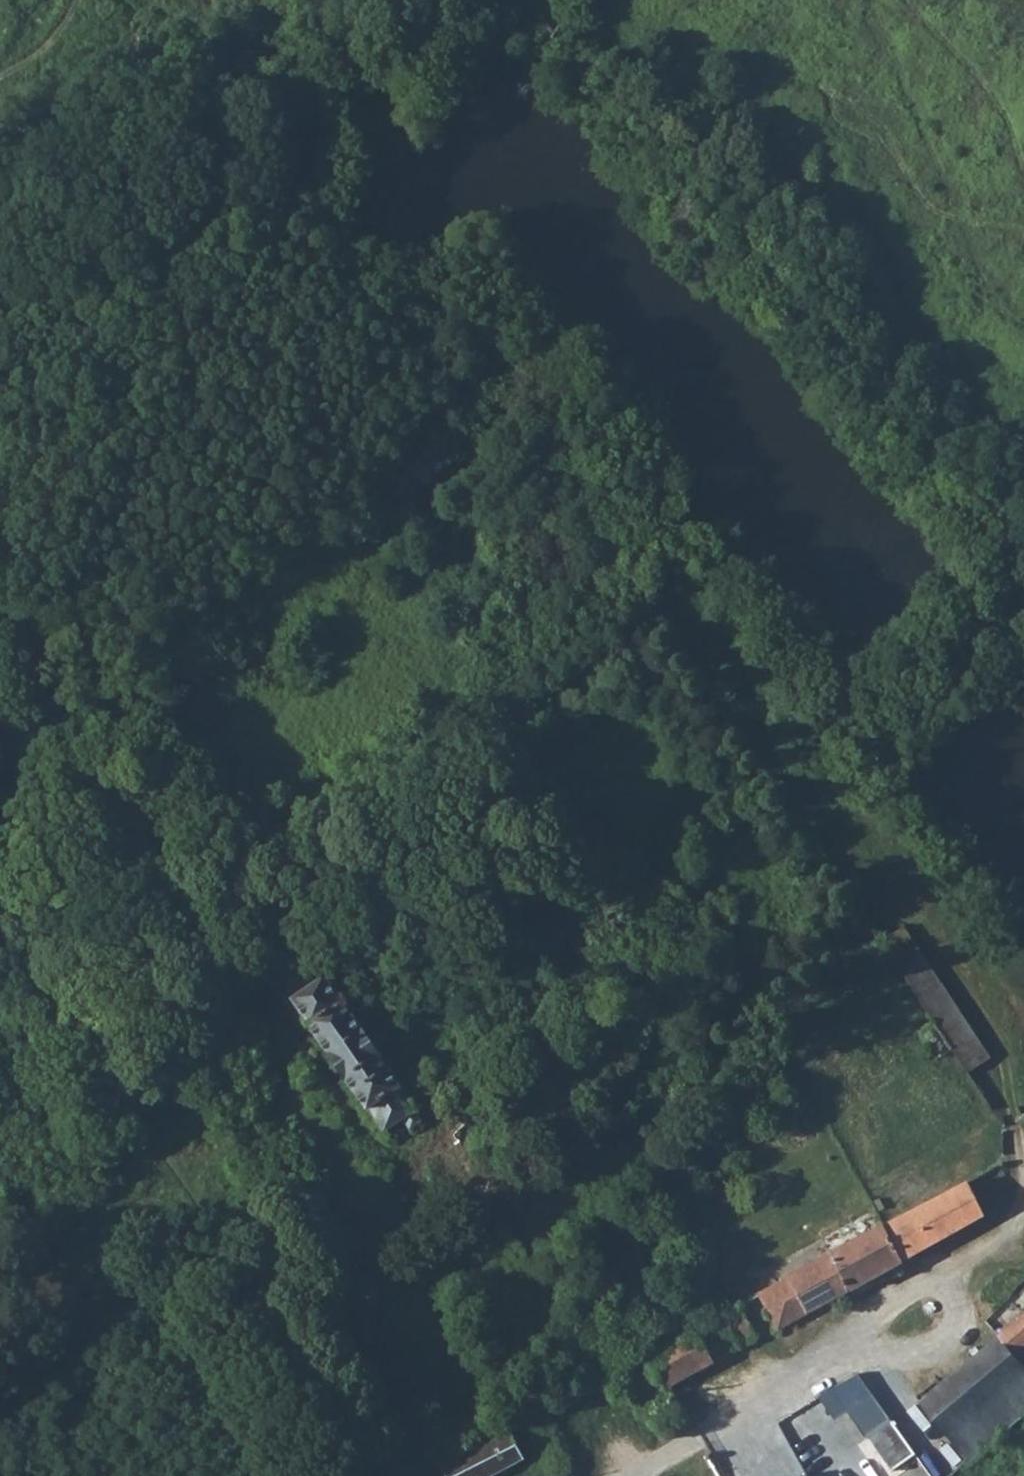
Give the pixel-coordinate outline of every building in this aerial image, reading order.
[(882,940),(911,985),(934,1021),(948,1044),(971,1028),(904,926),(882,940)] [(297,1007),(305,1020),(383,1133),(387,1131),(392,1138),(399,1133),(395,1126),(402,1121),(409,1130),(422,1122),(415,1112),(417,1111),(327,979),(330,977),(310,945),(270,973),(290,1004),(294,1002),(297,1007)] [(297,1007),(291,1011),(299,1024),(305,1020),(297,1007)] [(934,1021),(915,1033),(935,1062),(952,1050),(948,1044),(934,1021)] [(948,1044),(952,1050),(968,1073),(991,1059),(971,1028),(948,1044)] [(884,1226),(901,1260),(984,1217),(968,1182),(931,1201),(884,1226)] [(831,1254),(848,1290),(902,1261),(901,1260),(884,1226),(832,1253),(831,1254)] [(831,1254),(788,1277),(761,1293),(780,1327),(808,1312),(848,1290),(831,1254)] [(614,1373),(624,1389),(654,1374),(665,1390),(729,1356),(722,1340),(732,1335),(741,1349),(758,1340),(739,1304),(614,1373)] [(968,1462),(1023,1415),(1023,1315),(919,1402),(967,1462),(968,1462)] [(832,1388),(868,1438),(892,1421),(857,1373),(832,1388)] [(892,1471),(915,1454),(892,1421),(868,1438),(892,1471)] [(441,1465),(447,1475),(494,1475),(525,1461),(510,1431),(442,1464),(441,1465)]
